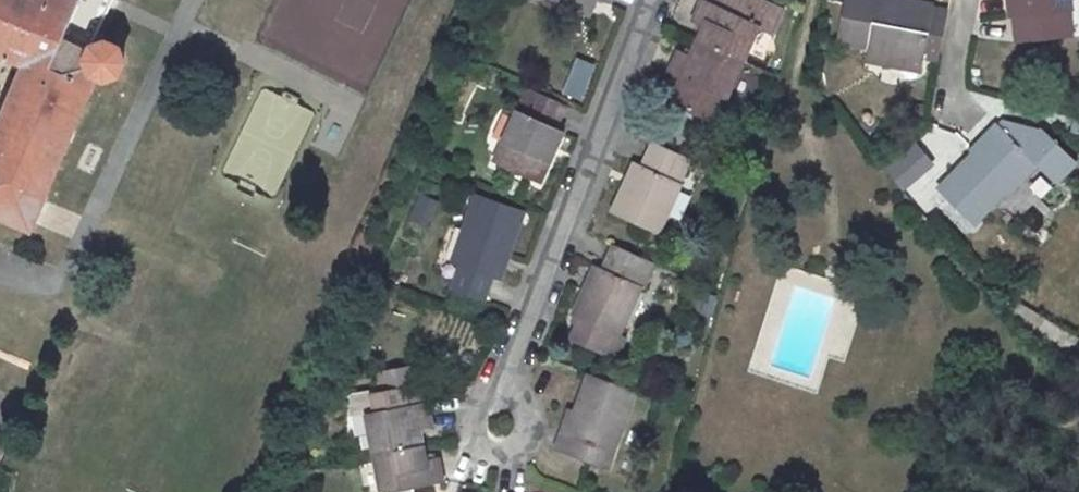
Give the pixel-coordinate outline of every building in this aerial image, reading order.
[(116,48),(112,43),(109,42),(103,40),(94,41),(93,42),(89,52),(62,41),(78,1),(76,0),(0,0),(0,56),(26,67),(0,128),(0,217),(34,232),(96,77),(99,78),(105,78),(114,73),(118,68),(120,62),(120,58),(120,55),(116,48)] [(78,1),(62,41),(89,52),(93,42),(110,0),(78,0),(78,1)] [(743,65),(759,28),(742,21),(751,0),(718,0),(715,8),(705,3),(695,27),(705,31),(699,45),(743,65)] [(759,28),(769,33),(777,11),(751,0),(742,21),(759,28)] [(927,57),(927,53),(943,56),(953,8),(936,5),(937,0),(849,0),(842,38),(888,46),(888,50),(927,57)] [(1074,13),(1073,0),(1012,0),(1014,18),(1017,18),(1019,44),(1074,39),(1072,13),(1074,13)] [(726,102),(743,65),(699,45),(692,59),(682,54),(672,77),(680,81),(671,104),(712,121),(721,100),(726,102)] [(265,87),(227,168),(277,191),(315,110),(265,87)] [(498,167),(543,187),(566,136),(561,134),(571,111),(535,94),(525,118),(520,116),(498,167)] [(945,194),(981,225),(1014,188),(1019,192),(1045,165),(1059,177),(1074,158),(1037,125),(1021,123),(1010,135),(996,123),(980,143),(985,147),(945,194)] [(616,215),(660,237),(684,185),(680,184),(689,161),(655,145),(644,167),(639,165),(616,215)] [(421,195),(410,220),(427,226),(437,202),(421,195)] [(526,217),(480,199),(454,267),(459,269),(450,294),(485,307),(495,283),(500,285),(526,217)] [(657,269),(615,251),(604,274),(599,272),(576,321),(574,326),(578,328),(572,341),(615,361),(623,343),(618,341),(641,291),(646,294),(657,269)] [(867,308),(871,297),(852,292),(848,302),(867,308)] [(558,459),(611,475),(635,397),(590,383),(569,446),(563,444),(558,459)] [(373,457),(422,450),(420,437),(429,436),(425,408),(418,409),(416,391),(371,398),(375,416),(365,418),(373,457)] [(375,416),(371,398),(362,400),(365,418),(375,416)] [(10,442),(0,437),(0,464),(10,442)] [(373,457),(379,491),(404,491),(439,486),(435,461),(424,463),(422,450),(373,457)]
